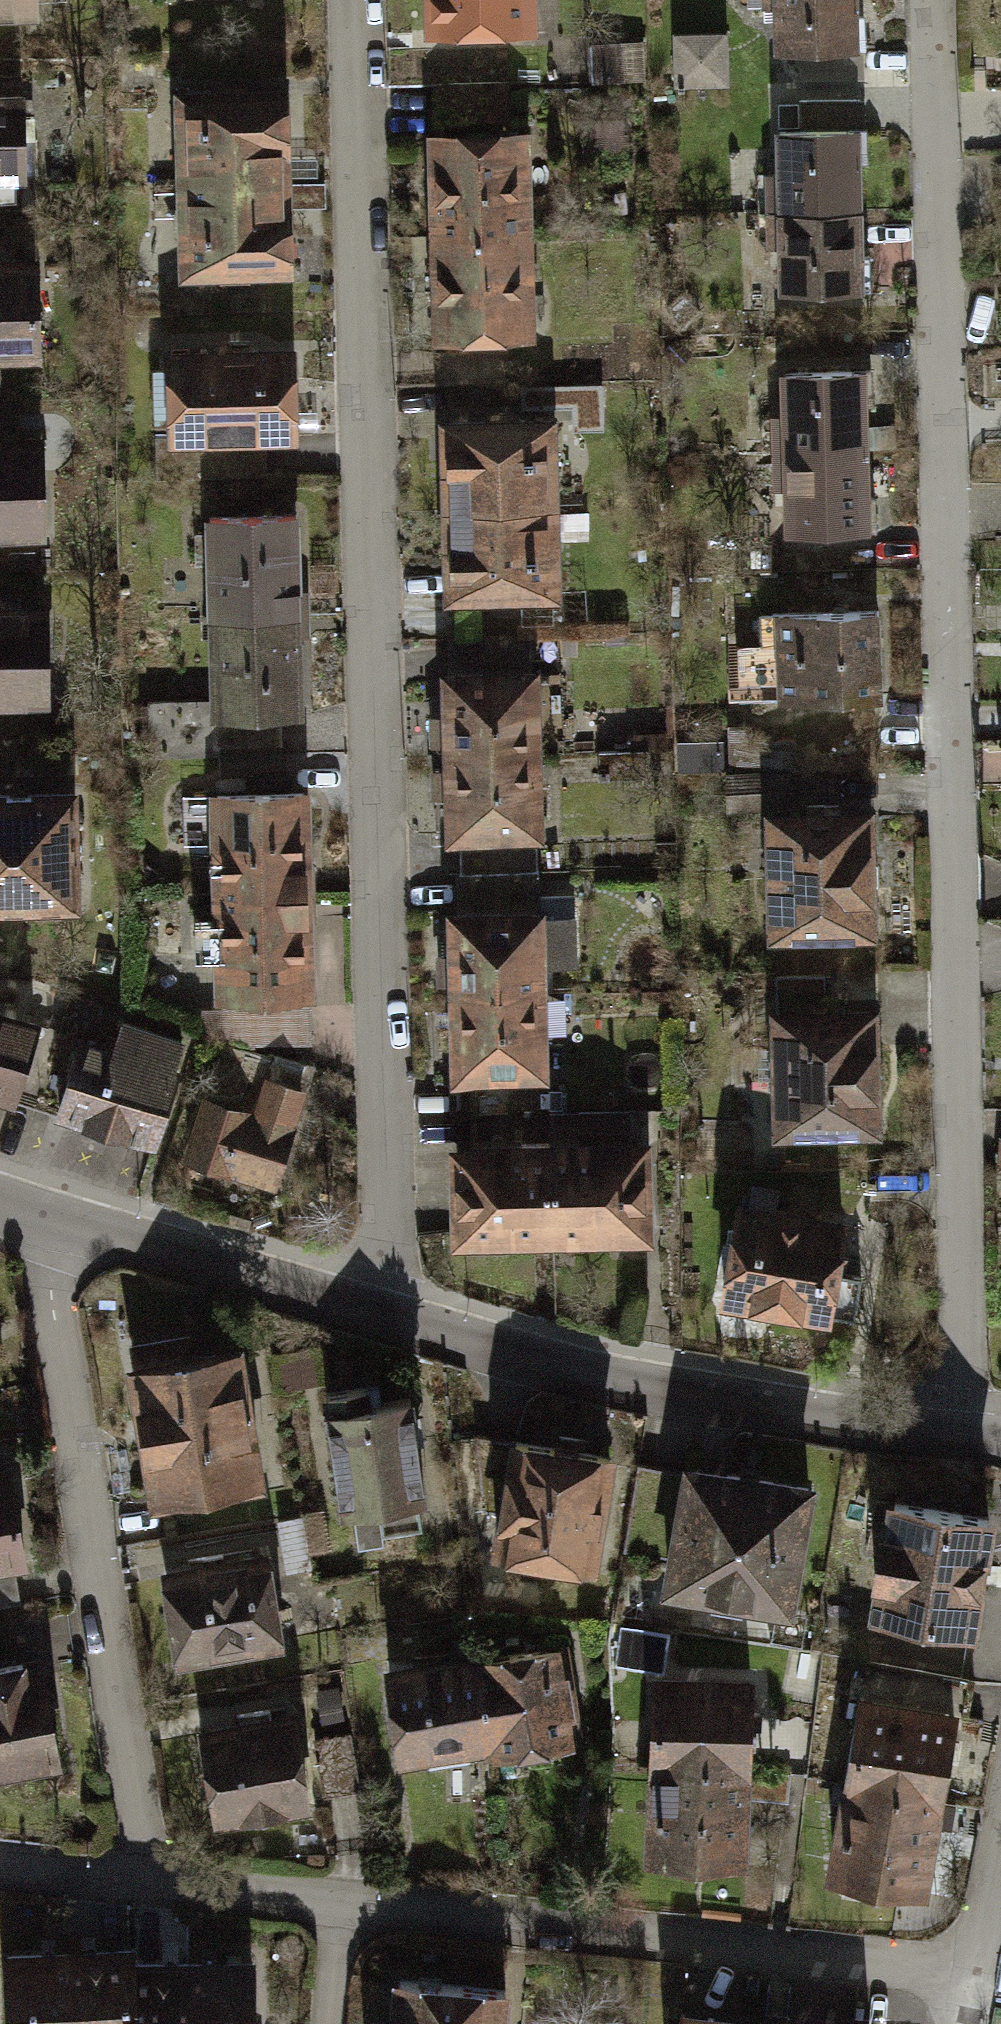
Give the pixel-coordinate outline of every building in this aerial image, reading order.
[(64,22),(63,0),(0,0),(0,25),(64,22)] [(441,48),(563,43),(562,0),(439,0),(441,48)] [(794,62),(879,60),(878,0),(792,0),(794,62)] [(681,84),(738,83),(736,30),(680,32),(681,84)] [(0,92),(0,198),(54,197),(51,90),(0,92)] [(310,93),(190,97),(196,290),(316,286),(310,93)] [(796,124),(800,295),(885,293),(882,122),(796,124)] [(547,135),(442,140),(451,348),(557,343),(547,135)] [(0,262),(0,369),(61,368),(58,261),(0,262)] [(315,352),(180,357),(183,450),(319,445),(315,352)] [(796,369),(800,540),(885,539),(881,367),(796,369)] [(566,414),(446,419),(454,606),(574,601),(566,414)] [(0,437),(0,544),(63,542),(61,436),(0,437)] [(314,512),(223,513),(227,740),(318,739),(314,512)] [(0,601),(0,708),(76,706),(73,599),(0,601)] [(886,612),(775,613),(775,695),(886,695),(886,612)] [(553,659),(457,663),(464,850),(560,845),(553,659)] [(0,783),(0,913),(94,912),(92,782),(0,783)] [(325,788),(224,792),(232,1009),(333,1006),(325,788)] [(894,809),(787,811),(789,945),(896,944),(894,809)] [(556,899),(460,903),(467,1089),(563,1085),(556,899)] [(894,963),(788,965),(792,1145),(898,1142),(894,963)] [(0,1003),(0,1103),(22,1112),(56,1024),(0,1003)] [(128,1050),(86,1036),(58,1119),(166,1155),(206,1038),(140,1016),(128,1050)] [(324,1084),(270,1069),(260,1103),(236,1096),(215,1170),(294,1191),(324,1084)] [(669,1132),(467,1141),(472,1252),(674,1243),(669,1132)] [(875,1226),(746,1216),(738,1317),(867,1327),(875,1226)] [(269,1355),(150,1369),(167,1516),(285,1503),(269,1355)] [(430,1409),(329,1420),(341,1527),(442,1516),(430,1409)] [(641,1465),(544,1447),(539,1475),(521,1471),(510,1527),(532,1531),(525,1569),(619,1587),(641,1465)] [(21,1467),(0,1471),(0,1607),(32,1602),(26,1567),(37,1565),(21,1467)] [(841,1497),(704,1473),(680,1607),(817,1631),(841,1497)] [(911,1501),(884,1625),(999,1650),(1000,1641),(1000,1521),(911,1501)] [(293,1545),(165,1566),(183,1672),(310,1651),(293,1545)] [(502,1664),(403,1673),(412,1768),(518,1759),(520,1788),(602,1781),(590,1638),(500,1646),(502,1664)] [(75,1771),(55,1664),(0,1674),(0,1785),(75,1771)] [(783,1683),(678,1678),(669,1870),(774,1875),(783,1683)] [(206,1716),(229,1829),(329,1808),(326,1795),(374,1785),(361,1721),(317,1730),(309,1695),(206,1716)] [(982,1723),(871,1703),(837,1887),(948,1907),(982,1723)] [(20,2023),(268,2023),(265,1956),(151,1961),(150,1943),(16,1949),(20,2023)] [(398,2023),(530,2023),(531,1973),(399,1969),(398,2023)]
